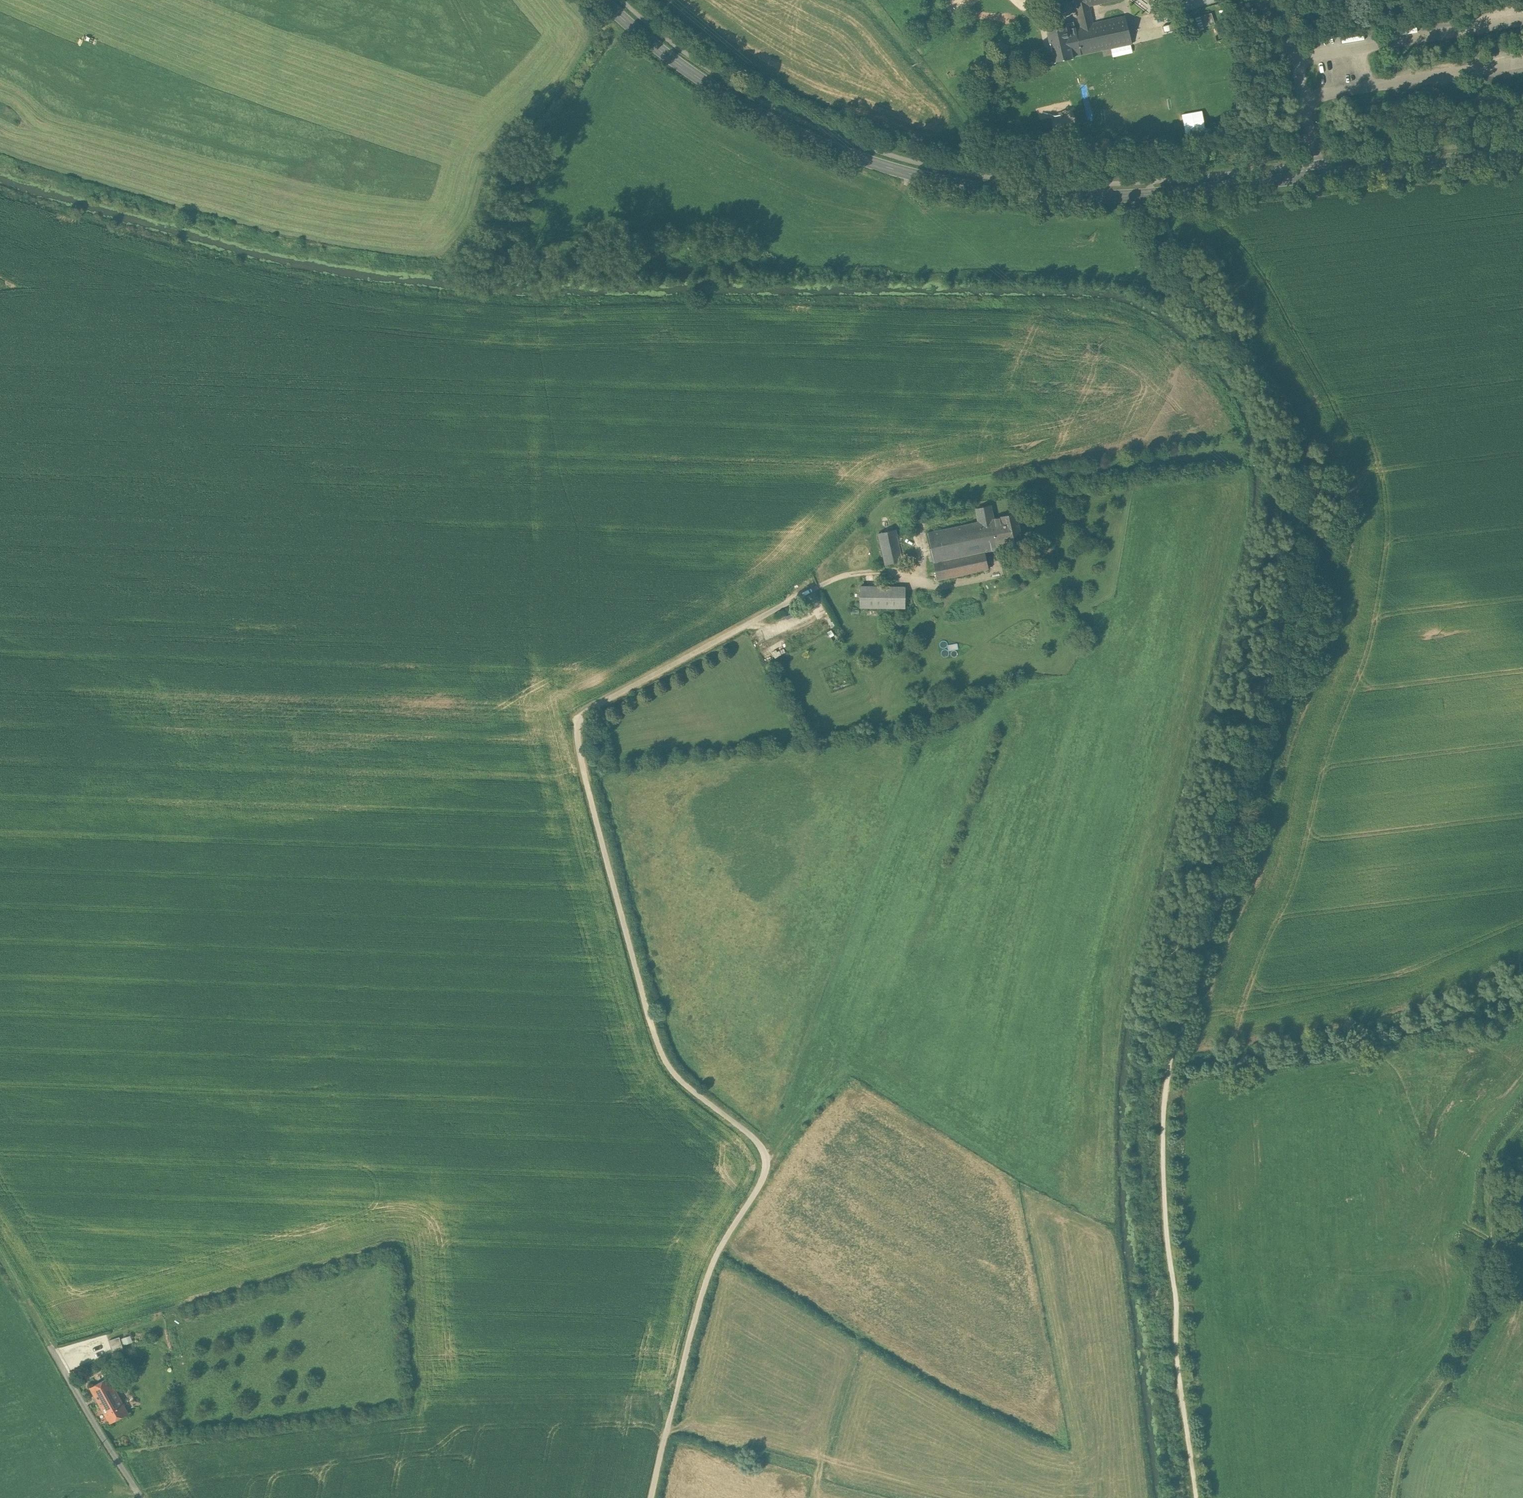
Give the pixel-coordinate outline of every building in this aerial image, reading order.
[(1075,9),(1088,6),(1115,0),(1073,0),(1075,9)] [(1125,16),(1091,23),(1088,6),(1075,9),(1078,27),(1066,29),(1072,56),(1131,44),(1125,16)] [(1210,6),(1200,8),(1202,14),(1207,13),(1210,24),(1214,23),(1210,6)] [(1201,15),(1203,26),(1209,25),(1207,14),(1201,15)] [(1066,27),(1047,31),(1053,62),(1072,58),(1072,56),(1066,29),(1066,27)] [(1042,118),(1049,116),(1051,124),(1074,118),(1069,99),(1039,107),(1042,118)] [(979,522),(992,519),(989,506),(977,509),(979,522)] [(1001,517),(1007,547),(1007,548),(1023,544),(1016,513),(1000,517),(1001,517)] [(1007,547),(1001,517),(992,519),(998,549),(1007,547)] [(933,562),(985,552),(998,549),(992,519),(979,522),(927,533),(933,562)] [(896,530),(878,533),(885,565),(903,561),(898,536),(896,530)] [(985,552),(933,562),(937,580),(989,569),(985,552)] [(905,587),(860,587),(860,607),(905,608),(905,587)] [(120,1337),(109,1340),(113,1352),(123,1348),(120,1337)] [(109,1376),(90,1386),(110,1422),(129,1412),(109,1376)]
